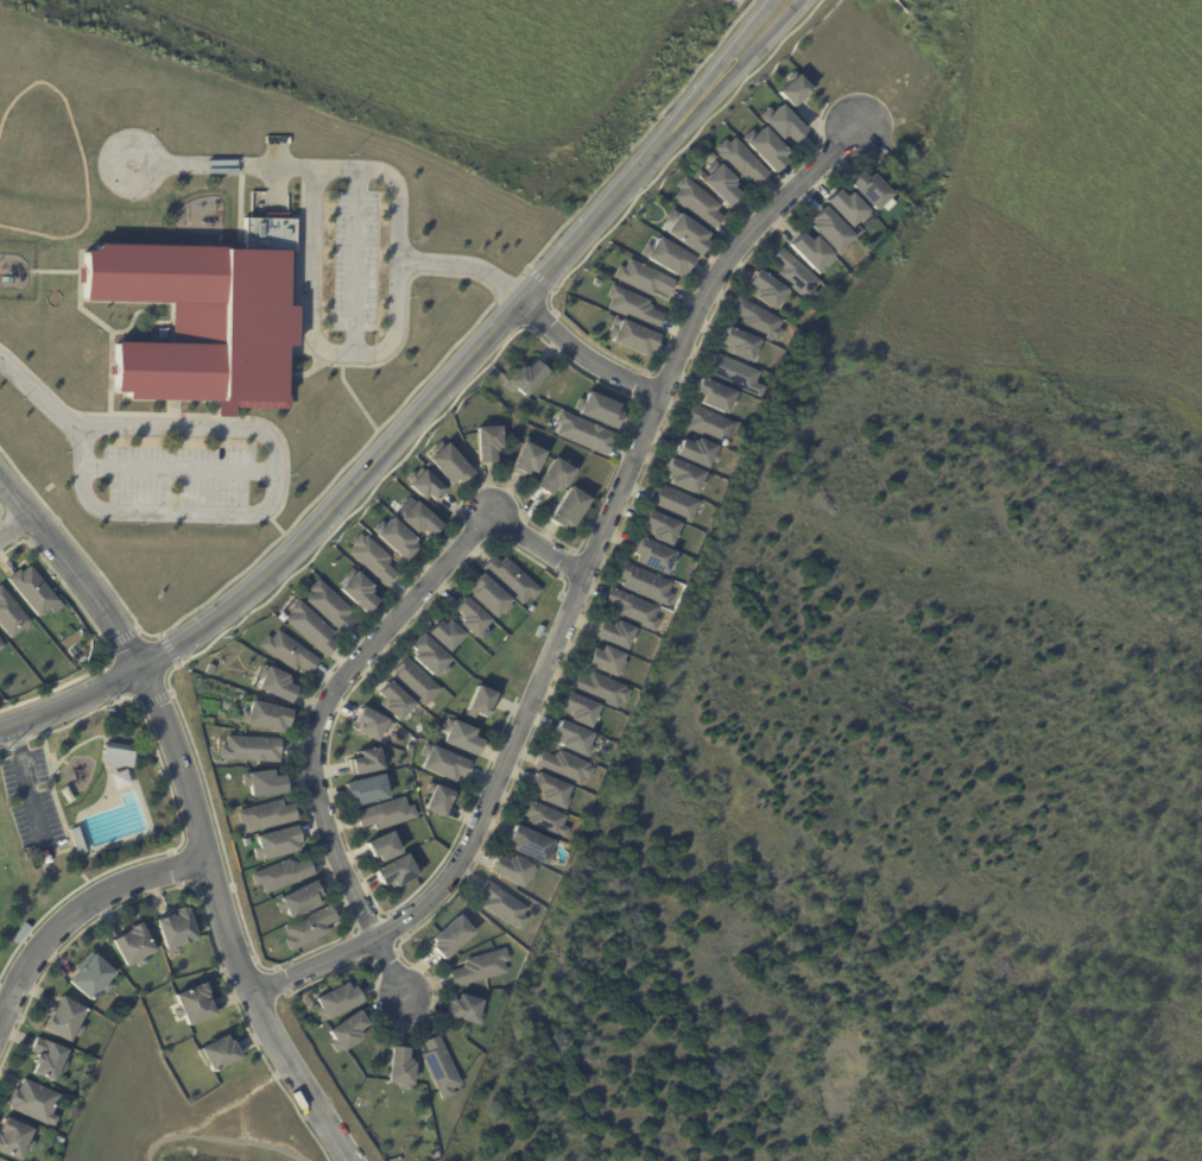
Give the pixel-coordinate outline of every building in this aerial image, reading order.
[(806,94),(793,107),(779,93),(789,83),(784,78),(791,71),(796,77),(798,75),(812,88),(806,94)] [(811,131),(799,143),(792,135),(786,140),(763,116),(771,108),(777,114),(786,106),(811,131)] [(785,165),(777,173),(742,139),(751,132),(757,138),(766,128),(790,153),(785,158),(789,162),(785,165)] [(768,177),(759,185),(749,175),(746,178),(745,177),(742,179),(720,154),(721,153),(716,150),(726,140),(730,145),(736,139),(771,175),(768,177)] [(740,198),(732,208),(706,183),(711,177),(704,170),(713,160),(721,168),(722,165),(739,181),(736,183),(739,185),(736,188),(744,195),(740,198)] [(886,196),(884,198),(887,203),(879,210),(874,207),(871,210),(844,183),(856,171),(863,178),(869,173),(887,194),(886,196)] [(720,210),(717,212),(726,217),(715,231),(676,197),(682,189),(678,187),(687,176),(722,206),(720,210)] [(863,216),(855,223),(853,221),(846,227),(822,200),(834,188),(842,196),(847,191),(865,210),(862,213),(865,215),(863,216)] [(809,219),(821,207),(849,238),(840,247),(841,248),(834,255),(806,227),(809,223),(806,222),(810,220),(809,219)] [(708,246),(701,255),(668,232),(671,226),(665,221),(672,210),(678,215),(679,214),(709,234),(706,240),(709,242),(708,246)] [(285,355),(285,376),(287,377),(286,415),(232,414),(230,423),(215,423),(215,408),(127,405),(127,398),(114,398),(115,348),(167,349),(169,308),(84,307),(84,255),(97,257),(97,250),(210,252),(211,248),(241,250),(241,223),(292,225),(291,257),(287,257),(287,258),(289,258),(287,311),(296,311),(295,352),(285,352),(285,355)] [(854,231),(860,226),(865,231),(859,236),(854,231)] [(810,235),(828,254),(825,257),(828,259),(818,269),(816,265),(810,271),(785,245),(798,233),(805,240),(810,235)] [(696,264),(689,275),(688,275),(687,277),(684,276),(683,279),(643,255),(649,245),(656,250),(662,239),(697,260),(696,264)] [(773,275),(777,270),(766,260),(778,247),(816,282),(809,289),(814,294),(805,303),(773,275)] [(670,284),(665,295),(652,289),(650,295),(611,277),(615,265),(621,267),(625,258),(672,279),(670,284)] [(777,298),(770,309),(745,292),(749,286),(745,283),(754,269),(783,289),(777,298)] [(652,305),(654,309),(653,309),(666,315),(659,330),(609,309),(614,299),(608,297),(614,285),(652,301),(651,303),(652,304),(652,305)] [(740,323),(740,322),(739,321),(741,317),(728,310),(736,296),(779,320),(776,327),(780,330),(774,341),(770,339),(767,341),(739,326),(740,323)] [(660,340),(656,352),(652,351),(649,356),(614,341),(615,340),(608,336),(613,326),(620,328),(625,320),(663,336),(660,340)] [(748,352),(745,361),(717,351),(721,343),(716,341),(722,326),(754,339),(748,352)] [(707,367),(713,352),(757,371),(752,381),(763,386),(758,397),(707,376),(709,368),(707,367)] [(538,360),(550,370),(527,396),(518,387),(512,393),(504,386),(523,365),(525,367),(527,366),(530,368),(537,359),(538,360)] [(728,399),(722,412),(691,399),(694,393),(690,392),(696,378),(730,392),(728,399)] [(624,418),(619,430),(582,415),(582,414),(575,410),(580,397),(588,400),(591,392),(622,405),(619,411),(625,414),(624,418)] [(730,436),(728,440),(723,437),(720,444),(685,430),(688,423),(687,423),(694,408),(735,425),(730,436)] [(614,444),(609,456),(558,435),(563,425),(557,423),(563,411),(619,435),(614,444)] [(492,463),(480,463),(477,428),(487,428),(487,422),(499,422),(499,427),(502,427),(504,449),(500,449),(500,454),(496,455),(496,462),(492,463)] [(714,453),(708,468),(676,455),(683,438),(688,440),(690,435),(697,438),(698,437),(717,446),(714,453)] [(538,473),(532,469),(530,474),(526,473),(525,477),(512,469),(527,436),(538,441),(536,446),(549,452),(538,473)] [(449,443),(475,473),(462,485),(458,480),(453,485),(431,460),(437,455),(431,449),(441,441),(445,446),(449,443)] [(563,462),(576,471),(565,488),(562,487),(561,490),(557,487),(551,497),(537,487),(556,458),(563,462)] [(703,479),(696,494),(671,482),(673,477),(665,473),(671,458),(706,472),(703,479)] [(424,469),(445,490),(435,501),(429,496),(424,500),(410,486),(412,485),(404,478),(411,471),(415,474),(420,467),(424,471),(424,469)] [(701,504),(692,524),(650,505),(656,490),(659,491),(662,485),(702,501),(701,504)] [(561,526),(550,519),(571,487),(591,500),(574,528),(570,526),(569,529),(564,526),(564,529),(561,526)] [(447,526),(435,538),(428,531),(425,534),(423,531),(420,535),(398,515),(412,499),(418,504),(419,501),(447,526)] [(677,534),(671,545),(644,534),(646,526),(643,525),(650,509),(682,523),(677,534)] [(415,553),(407,561),(378,534),(379,532),(373,528),(381,519),(387,524),(394,517),(418,538),(416,542),(418,544),(416,547),(418,549),(415,553)] [(392,562),(388,566),(399,575),(388,587),(352,554),(358,548),(354,544),(362,535),(367,538),(368,537),(392,559),(391,561),(392,562)] [(671,559),(665,574),(634,560),(637,554),(632,553),(639,536),(675,551),(671,559)] [(504,562),(507,557),(544,591),(534,600),(531,598),(524,605),(485,568),(495,556),(502,563),(504,562)] [(624,587),(626,581),(616,578),(624,561),(673,582),(669,593),(675,595),(670,607),(624,587)] [(10,579),(20,570),(23,573),(31,567),(59,601),(39,618),(8,580),(10,579)] [(377,605),(368,614),(342,589),(348,582),(342,578),(352,568),(358,573),(358,572),(374,587),(372,589),(374,593),(372,595),(379,602),(377,605)] [(512,601),(510,604),(512,606),(504,616),(501,613),(496,619),(468,592),(483,575),(512,601)] [(350,616),(349,617),(356,623),(346,636),(309,601),(315,593),(311,589),(320,580),(354,612),(350,616)] [(12,641),(0,625),(0,587),(1,586),(32,624),(12,641)] [(618,613),(619,608),(607,604),(613,588),(662,608),(657,618),(662,620),(657,632),(616,616),(618,613)] [(485,627),(475,638),(455,619),(460,613),(455,610),(466,598),(491,620),(485,627)] [(329,627),(336,635),(331,639),(339,645),(328,658),(289,621),(296,613),(291,610),(300,601),(329,627)] [(279,618),(283,613),(287,618),(284,621),(279,618)] [(457,645),(451,652),(430,633),(441,621),(445,626),(450,620),(467,636),(457,645)] [(633,635),(626,650),(595,637),(601,621),(612,626),(613,623),(615,624),(616,620),(635,629),(633,635)] [(544,632),(540,638),(534,636),(539,626),(545,629),(544,632)] [(320,663),(311,674),(300,667),(296,673),(261,648),(268,636),(273,639),(279,631),(321,661),(320,663)] [(413,645),(424,633),(453,660),(448,665),(450,669),(444,676),(441,673),(437,677),(415,658),(420,654),(412,646),(413,645)] [(587,664),(594,648),(601,651),(603,645),(625,655),(622,663),(625,663),(619,675),(618,674),(615,677),(587,664)] [(432,700),(425,707),(393,677),(398,673),(396,670),(407,658),(442,690),(432,700)] [(297,692),(292,702),(259,688),(264,677),(257,674),(262,663),(290,675),(289,679),(291,680),(290,683),(299,687),(297,692)] [(574,689),(580,674),(589,679),(591,671),(627,687),(626,689),(632,692),(626,703),(621,701),(618,709),(572,689),(574,689)] [(416,705),(400,723),(379,702),(384,698),(379,694),(391,681),(416,705)] [(498,694),(487,719),(475,714),(473,719),(466,715),(479,686),(498,694)] [(596,715),(591,728),(564,717),(567,709),(562,708),(569,692),(601,706),(596,715)] [(292,714),(289,728),(285,727),(283,734),(247,725),(247,724),(240,723),(243,711),(251,712),(253,701),(293,712),(292,714)] [(386,721),(390,723),(388,724),(392,725),(386,737),(382,734),(378,744),(352,731),(363,709),(386,721)] [(483,744),(479,757),(444,742),(449,732),(442,728),(447,717),(477,730),(475,737),(485,740),(483,744)] [(563,743),(564,740),(553,736),(561,720),(594,734),(589,745),(591,746),(587,758),(561,747),(563,743)] [(283,742),(280,764),(222,759),(222,747),(228,747),(228,737),(283,740),(283,742)] [(468,766),(463,776),(457,775),(455,781),(423,768),(428,757),(419,753),(424,742),(470,761),(468,766)] [(134,770),(103,764),(106,746),(110,746),(112,744),(132,747),(131,750),(138,751),(134,770)] [(354,774),(352,762),(360,761),(359,753),(382,750),(384,752),(388,751),(391,761),(386,761),(388,772),(354,778),(354,774)] [(538,766),(544,752),(557,757),(558,753),(561,755),(561,752),(591,765),(590,766),(596,769),(591,782),(586,780),(583,787),(537,768),(538,766)] [(113,776),(128,770),(133,785),(118,791),(113,776)] [(276,776),(276,778),(286,777),(289,795),(253,800),(251,788),(243,788),(242,776),(274,771),(276,776)] [(563,809),(542,800),(543,796),(540,795),(542,791),(531,788),(538,771),(570,787),(567,797),(568,797),(563,809)] [(349,797),(347,785),(384,776),(385,778),(388,777),(391,789),(387,790),(390,801),(358,808),(356,806),(352,807),(349,797)] [(451,800),(445,816),(426,809),(432,794),(425,791),(430,781),(455,791),(451,800)] [(586,796),(591,800),(588,806),(582,802),(586,796)] [(377,828),(375,825),(362,829),(356,814),(405,797),(409,808),(415,806),(418,819),(378,832),(377,828)] [(284,802),(285,808),(296,805),(300,821),(251,834),(247,825),(242,826),(239,813),(284,801),(284,802)] [(530,825),(530,824),(529,824),(531,819),(524,816),(530,801),(568,818),(564,827),(571,829),(567,839),(561,837),(559,839),(529,826),(530,825)] [(550,841),(545,851),(548,852),(543,864),(506,847),(507,844),(505,843),(506,840),(505,839),(512,824),(550,841)] [(298,828),(303,844),(299,845),(300,852),(265,863),(264,860),(258,862),(254,850),(261,848),(258,839),(298,827),(298,828)] [(78,856),(70,831),(80,828),(88,853),(78,856)] [(374,859),(367,844),(393,832),(403,854),(381,864),(379,858),(374,859)] [(384,886),(377,872),(407,856),(419,877),(398,889),(396,886),(392,889),(390,884),(385,888),(384,886)] [(492,871),(500,856),(508,862),(511,858),(513,859),(515,856),(536,866),(534,867),(537,869),(531,881),(529,879),(524,888),(492,871)] [(311,860),(317,876),(267,896),(264,885),(258,888),(253,876),(291,860),(292,863),(293,863),(298,864),(298,865),(311,860)] [(318,882),(325,895),(320,898),(323,904),(293,920),(289,910),(281,913),(276,902),(317,881),(318,882)] [(529,910),(525,916),(530,920),(521,930),(518,927),(517,929),(486,907),(489,902),(480,895),(489,882),(529,910)] [(333,907),(340,922),(328,927),(331,934),(292,953),(286,941),(291,939),(287,929),(333,907)] [(189,908),(200,940),(178,947),(179,952),(170,955),(158,920),(173,915),(175,917),(179,916),(178,913),(181,911),(181,909),(184,908),(186,909),(189,908)] [(476,934),(445,961),(435,948),(436,947),(434,945),(436,942),(434,940),(463,913),(470,921),(467,923),(476,934)] [(114,940),(128,932),(129,934),(131,933),(129,930),(133,928),(133,927),(143,921),(158,949),(145,957),(148,963),(139,967),(135,961),(128,966),(114,940)] [(32,929),(33,930),(21,946),(13,940),(26,923),(32,929)] [(456,986),(451,973),(464,970),(464,968),(466,965),(468,964),(468,961),(507,949),(511,963),(506,964),(508,974),(456,989),(456,986)] [(69,982),(95,953),(116,973),(108,982),(113,986),(105,995),(100,991),(91,1001),(69,982)] [(209,997),(210,999),(216,1015),(189,1027),(185,1016),(176,1020),(172,1010),(181,1007),(176,996),(205,983),(210,992),(208,993),(209,997)] [(350,988),(352,990),(358,988),(365,1003),(328,1022),(327,1020),(321,1022),(315,1010),(321,1007),(317,999),(348,983),(350,988)] [(48,1014),(52,1005),(56,1008),(62,996),(88,1009),(78,1024),(83,1027),(78,1036),(75,1034),(70,1042),(45,1029),(52,1016),(48,1014)] [(448,1018),(453,1001),(458,1003),(461,996),(485,1003),(481,1014),(483,1015),(480,1028),(448,1018)] [(361,1012),(371,1026),(361,1033),(363,1035),(361,1037),(362,1041),(344,1054),(342,1050),(336,1054),(329,1043),(335,1040),(329,1033),(361,1011),(361,1012)] [(238,1043),(245,1055),(215,1071),(215,1069),(211,1071),(208,1065),(207,1066),(198,1049),(229,1033),(233,1040),(235,1039),(238,1043)] [(443,1102),(422,1055),(429,1052),(424,1043),(439,1036),(463,1086),(453,1091),(455,1096),(443,1102)] [(68,1053),(64,1061),(67,1064),(62,1073),(59,1072),(55,1083),(33,1073),(38,1064),(34,1062),(38,1055),(30,1052),(36,1037),(50,1045),(51,1042),(69,1050),(68,1053)] [(394,1048),(411,1050),(411,1058),(415,1058),(415,1065),(417,1065),(415,1087),(411,1087),(411,1091),(398,1090),(398,1085),(390,1085),(393,1048),(394,1048)] [(36,1083),(62,1094),(53,1115),(61,1117),(56,1127),(50,1124),(49,1125),(11,1109),(12,1106),(8,1104),(15,1087),(20,1090),(25,1078),(36,1083)] [(23,1160),(0,1150),(0,1134),(1,1132),(4,1134),(5,1134),(2,1132),(10,1116),(37,1129),(32,1140),(37,1142),(32,1151),(27,1149),(23,1160)] [(57,1136),(64,1138),(62,1144),(55,1142),(57,1136)]
